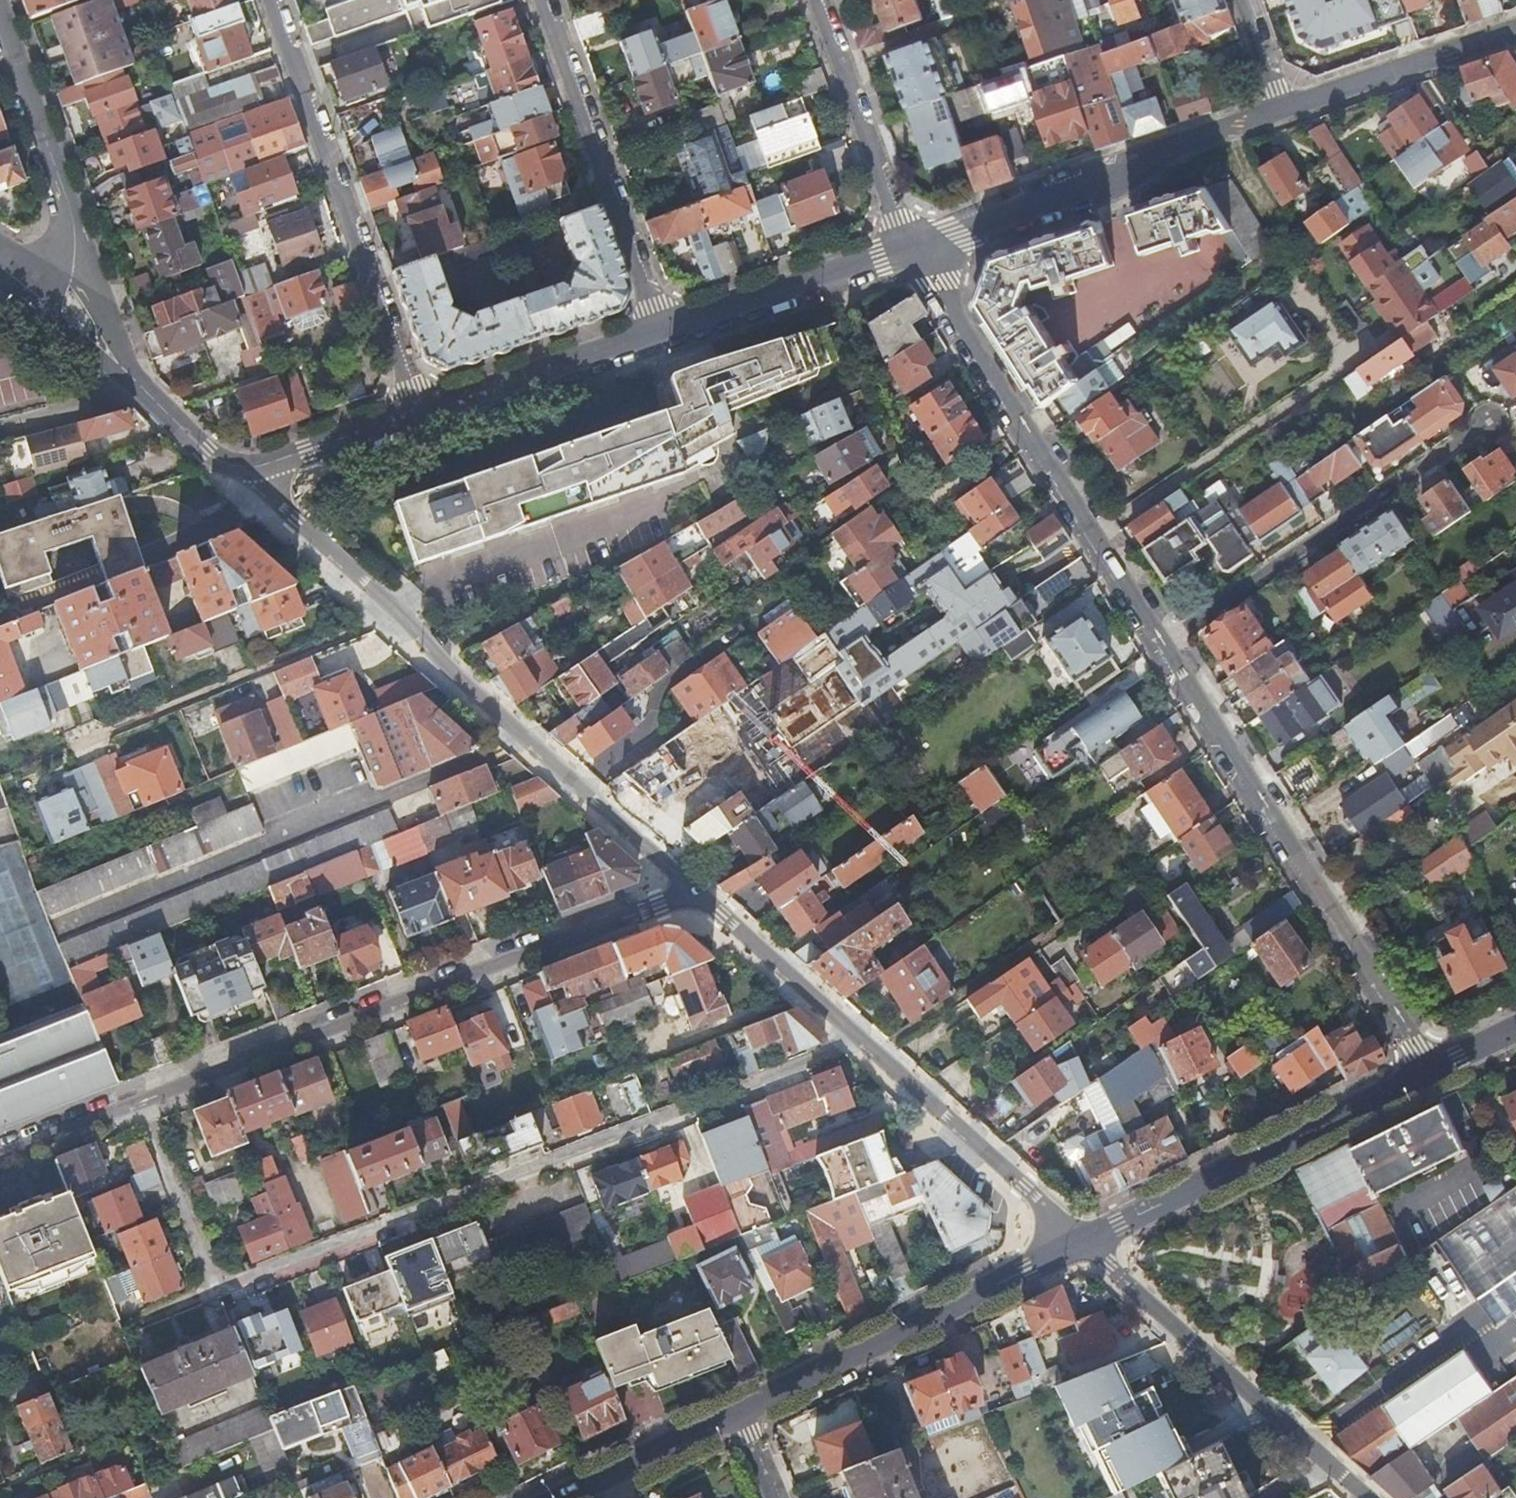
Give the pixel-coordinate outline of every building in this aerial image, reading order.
[(30,22),(77,4),(79,9),(103,0),(22,0),(30,22)] [(79,9),(50,19),(75,88),(131,68),(107,0),(103,0),(79,9)] [(191,7),(187,8),(191,18),(195,17),(197,22),(232,9),(229,0),(189,0),(191,7)] [(238,7),(235,0),(229,0),(232,9),(237,7),(238,7)] [(415,36),(422,33),(423,33),(500,5),(499,0),(356,0),(326,11),(329,20),(306,28),(312,46),(407,13),(415,36)] [(682,6),(689,23),(692,31),(700,55),(737,42),(723,1),(725,0),(692,0),(691,1),(694,10),(691,11),(688,4),(682,6)] [(891,32),(924,20),(917,0),(880,0),(891,32)] [(945,19),(954,16),(949,0),(938,0),(945,19)] [(1068,0),(1037,0),(1018,7),(1036,58),(1083,42),(1077,24),(1068,0)] [(1077,24),(1091,19),(1090,16),(1084,0),(1068,0),(1077,24)] [(1090,16),(1100,14),(1105,25),(1115,21),(1116,24),(1141,16),(1136,0),(1084,0),(1090,16)] [(1224,0),(1176,0),(1184,23),(1227,7),(1224,0)] [(1302,37),(1323,47),(1409,18),(1403,0),(1289,0),(1302,37)] [(1467,24),(1502,12),(1498,0),(1459,0),(1467,24)] [(243,25),(237,7),(232,9),(197,22),(190,24),(200,53),(196,54),(204,75),(250,59),(248,55),(251,52),(247,43),(244,41),(243,39),(238,27),(243,25)] [(1208,35),(1234,26),(1227,7),(1184,23),(1156,34),(1164,57),(1209,41),(1208,35)] [(598,12),(574,21),(581,40),(605,31),(598,12)] [(475,48),(485,74),(528,59),(517,28),(516,28),(510,13),(475,26),(481,41),(477,42),(475,48)] [(692,31),(689,23),(677,27),(680,35),(692,31)] [(638,29),(641,35),(654,30),(652,24),(638,29)] [(248,38),(243,25),(238,27),(243,39),(248,38)] [(856,33),(862,49),(886,41),(882,30),(877,32),(870,29),(856,33)] [(620,43),(633,79),(667,67),(659,44),(654,30),(641,35),(620,43)] [(1117,35),(1121,47),(1134,42),(1130,30),(1117,35)] [(659,44),(667,67),(700,55),(692,31),(680,35),(659,44)] [(1099,41),(1100,45),(1103,54),(1121,47),(1117,35),(1099,41)] [(1121,47),(1103,54),(1111,77),(1159,60),(1150,36),(1134,42),(1121,47)] [(938,39),(891,55),(897,73),(896,73),(906,101),(910,110),(947,98),(957,94),(938,39)] [(753,84),(737,42),(700,55),(708,76),(718,104),(726,125),(735,122),(725,95),(753,84)] [(1100,45),(1064,57),(1089,130),(1091,136),(1096,151),(1132,138),(1117,95),(1111,77),(1103,54),(1100,45)] [(373,50),(331,65),(344,102),(387,87),(373,50)] [(1508,54),(1487,61),(1505,88),(1515,105),(1515,65),(1508,54)] [(667,67),(633,79),(646,115),(676,105),(675,102),(676,101),(675,99),(673,99),(670,89),(677,87),(708,76),(700,55),(667,67)] [(1064,57),(1022,72),(1032,101),(1046,145),(1089,130),(1064,57)] [(95,115),(107,150),(146,136),(126,82),(137,78),(139,82),(163,73),(158,59),(131,68),(75,88),(56,95),(61,108),(85,99),(91,116),(95,115)] [(491,86),(497,104),(539,89),(528,59),(485,74),(477,77),(481,89),(491,86)] [(1505,88),(1487,61),(1463,69),(1469,85),(1459,89),(1464,103),(1505,88)] [(827,88),(820,68),(789,79),(796,99),(800,98),(827,88)] [(1022,72),(984,85),(994,113),(1001,134),(1011,165),(1027,161),(1017,128),(1008,130),(1002,110),(1032,101),(1022,72)] [(186,137),(201,132),(266,108),(254,75),(210,90),(204,75),(168,88),(186,137)] [(1201,81),(1170,91),(1180,122),(1212,111),(1201,81)] [(1420,95),(1429,109),(1439,104),(1423,82),(1417,84),(1420,95)] [(957,94),(947,98),(954,119),(956,125),(994,113),(984,85),(957,94)] [(673,99),(675,99),(680,97),(677,87),(670,89),(673,99)] [(492,122),(475,128),(479,140),(548,116),(545,105),(547,104),(548,102),(545,91),(542,90),(539,91),(539,89),(497,104),(487,108),(492,122)] [(1117,95),(1132,138),(1175,124),(1169,105),(1160,108),(1156,98),(1137,105),(1132,91),(1117,95)] [(1388,115),(1395,125),(1380,136),(1396,159),(1396,158),(1411,148),(1410,147),(1440,126),(1442,128),(1451,122),(1444,112),(1435,118),(1429,109),(1420,95),(1407,103),(1401,107),(1388,115)] [(796,99),(748,117),(756,141),(767,169),(819,150),(800,98),(796,99)] [(229,177),(243,172),(281,158),(305,149),(288,100),(266,108),(201,132),(219,181),(229,177)] [(687,115),(695,136),(711,131),(726,125),(718,104),(687,115)] [(479,140),(475,142),(483,165),(556,139),(548,116),(479,140)] [(955,160),(966,157),(963,147),(956,125),(954,119),(916,132),(929,170),(947,163),(948,169),(957,166),(955,160)] [(1464,140),(1451,122),(1442,128),(1440,126),(1410,147),(1411,148),(1396,158),(1416,187),(1461,155),(1455,147),(1464,140)] [(1349,192),(1358,185),(1362,183),(1324,124),(1309,132),(1328,160),(1349,191),(1349,192)] [(726,125),(711,131),(714,139),(721,136),(723,141),(730,138),(726,125)] [(360,182),(370,210),(396,201),(399,200),(395,188),(413,182),(417,193),(432,188),(443,184),(433,156),(413,163),(401,128),(372,139),(380,163),(390,160),(394,170),(384,173),(360,182)] [(468,131),(473,143),(475,142),(479,140),(475,128),(468,131)] [(1046,145),(1048,150),(1091,136),(1089,130),(1046,145)] [(183,160),(169,165),(174,178),(188,173),(195,193),(175,200),(181,216),(211,205),(204,186),(219,181),(201,132),(186,137),(187,140),(193,156),(183,160)] [(146,136),(107,150),(115,170),(135,163),(138,171),(163,162),(152,133),(146,136)] [(966,157),(978,191),(1016,178),(1011,165),(1001,134),(963,147),(966,157)] [(717,146),(714,139),(692,147),(694,154),(717,146)] [(177,144),(183,160),(193,156),(187,140),(177,144)] [(1470,149),(1464,140),(1455,147),(1461,155),(1470,149)] [(767,169),(756,141),(733,149),(742,172),(744,178),(767,169)] [(545,203),(570,194),(552,146),(516,159),(528,193),(540,189),(545,203)] [(687,157),(704,203),(747,187),(744,178),(742,172),(728,177),(717,146),(694,154),(687,157)] [(3,183),(5,190),(24,183),(11,149),(0,153),(0,184),(3,183)] [(1462,163),(1474,180),(1491,168),(1479,151),(1462,163)] [(1286,153),(1260,169),(1283,205),(1308,188),(1286,153)] [(244,219),(256,215),(260,214),(258,209),(295,196),(281,158),(243,172),(250,191),(236,197),(244,219)] [(1349,191),(1328,160),(1314,169),(1335,200),(1349,191)] [(1209,185),(1230,178),(1226,166),(1204,173),(1209,185)] [(1508,189),(1515,185),(1506,172),(1499,177),(1494,169),(1470,186),(1487,211),(1511,194),(1508,189)] [(243,172),(229,177),(236,197),(250,191),(243,172)] [(796,229),(835,214),(821,173),(781,188),(796,229)] [(1231,179),(1207,187),(1252,260),(1272,246),(1231,179)] [(142,230),(170,219),(175,218),(166,194),(172,192),(167,182),(163,184),(162,182),(124,196),(137,232),(142,230)] [(756,184),(747,187),(754,206),(763,202),(756,184)] [(1308,221),(1323,242),(1373,207),(1358,185),(1349,192),(1308,221)] [(704,203),(697,205),(706,229),(745,215),(749,224),(759,220),(758,216),(754,206),(747,187),(704,203)] [(1207,187),(1206,187),(1131,212),(1145,254),(1215,231),(1221,233),(1242,267),(1252,260),(1207,187)] [(399,200),(396,201),(402,219),(409,222),(424,263),(432,260),(453,253),(463,249),(454,225),(446,228),(432,188),(417,193),(399,200)] [(1444,246),(1466,277),(1470,284),(1491,269),(1487,264),(1508,249),(1499,236),(1515,225),(1515,197),(1444,246)] [(211,205),(181,216),(184,224),(214,213),(211,205)] [(697,205),(646,224),(653,242),(662,239),(663,244),(706,229),(697,205)] [(519,303),(532,342),(618,313),(628,291),(599,209),(560,223),(574,263),(580,266),(569,292),(562,289),(519,303)] [(758,216),(759,220),(766,240),(781,235),(772,211),(758,216)] [(283,267),(288,266),(303,260),(321,254),(306,213),(290,219),(288,213),(267,220),(283,267)] [(219,228),(224,242),(260,229),(256,215),(244,219),(219,228)] [(162,286),(182,279),(180,274),(182,274),(199,267),(191,244),(181,248),(176,235),(180,233),(177,223),(172,225),(170,219),(142,230),(162,286)] [(1114,264),(1100,222),(995,257),(978,305),(1043,408),(1050,403),(1111,359),(1095,336),(1080,347),(1084,351),(1074,358),(1069,365),(1035,313),(1031,315),(1025,305),(1023,306),(1022,303),(1030,282),(1035,280),(1038,288),(1057,281),(1057,283),(1114,264)] [(1377,297),(1388,314),(1384,317),(1400,340),(1427,321),(1474,289),(1470,284),(1466,277),(1429,302),(1422,292),(1440,279),(1427,260),(1429,258),(1425,252),(1426,251),(1425,251),(1423,252),(1420,247),(1401,260),(1400,259),(1399,259),(1394,251),(1388,256),(1368,226),(1341,245),(1377,297)] [(545,244),(540,230),(498,245),(503,258),(545,244)] [(495,238),(463,249),(453,253),(458,268),(493,256),(495,262),(503,259),(503,258),(498,245),(495,238)] [(713,250),(723,278),(743,271),(734,242),(713,250)] [(699,255),(709,283),(723,278),(713,250),(699,255)] [(288,266),(293,281),(309,276),(303,260),(288,266)] [(424,263),(393,273),(424,361),(447,372),(532,342),(519,303),(475,318),(472,324),(446,312),(449,306),(432,260),(424,263)] [(152,310),(159,330),(193,317),(232,304),(245,299),(237,277),(231,261),(207,270),(214,290),(201,295),(200,294),(152,310)] [(574,263),(562,289),(569,292),(580,266),(574,263)] [(237,277),(245,299),(265,292),(273,289),(265,267),(237,277)] [(293,281),(274,288),(286,319),(292,317),(324,306),(327,305),(316,274),(309,276),(293,281)] [(124,284),(129,298),(152,290),(147,276),(124,284)] [(273,289),(265,292),(276,324),(277,323),(286,319),(274,288),(273,289)] [(265,292),(245,299),(261,343),(281,336),(277,323),(276,324),(265,292)] [(1277,293),(1228,326),(1253,364),(1281,346),(1286,354),(1309,340),(1277,293)] [(866,324),(883,364),(884,363),(919,341),(910,326),(926,316),(912,294),(866,324)] [(1373,300),(1384,317),(1388,314),(1377,297),(1373,300)] [(245,299),(232,304),(241,329),(249,351),(262,347),(261,343),(245,299)] [(232,304),(193,317),(202,343),(241,329),(232,304)] [(324,306),(292,317),(296,328),(303,332),(324,324),(328,317),(324,306)] [(472,324),(475,318),(449,306),(446,312),(472,324)] [(159,330),(143,336),(152,361),(177,352),(202,343),(193,317),(159,330)] [(1400,340),(1344,378),(1358,398),(1374,388),(1371,384),(1414,355),(1413,353),(1438,336),(1427,321),(1400,340)] [(1512,333),(1504,322),(1494,329),(1501,340),(1512,333)] [(818,331),(817,330),(817,328),(668,380),(677,408),(394,502),(414,564),(683,473),(680,464),(726,427),(717,400),(828,362),(818,331)] [(1191,365),(1212,350),(1202,336),(1181,350),(1191,365)] [(919,341),(884,363),(904,394),(928,378),(922,369),(932,362),(919,341)] [(202,343),(177,352),(181,361),(206,352),(202,343)] [(1515,345),(1493,361),(1497,367),(1496,368),(1495,367),(1482,375),(1490,387),(1497,388),(1505,383),(1505,386),(1505,389),(1507,392),(1510,394),(1512,395),(1514,395),(1515,396),(1515,395),(1515,347),(1515,345)] [(242,356),(251,380),(271,373),(262,347),(249,351),(244,353),(242,356)] [(1160,369),(1177,356),(1172,348),(1154,361),(1160,369)] [(1111,359),(1050,403),(1061,418),(1072,412),(1124,375),(1112,359),(1111,359)] [(251,380),(234,386),(237,395),(275,382),(271,373),(251,380)] [(275,383),(290,424),(310,418),(295,376),(275,383)] [(1402,407),(1424,439),(1462,414),(1464,403),(1447,376),(1402,407)] [(237,395),(253,437),(290,424),(275,383),(275,382),(237,395)] [(927,435),(963,412),(946,385),(910,408),(927,435)] [(1100,441),(1139,413),(1135,408),(1139,405),(1133,396),(1122,404),(1113,390),(1079,414),(1083,420),(1081,420),(1080,420),(1079,422),(1078,425),(1081,431),(1083,430),(1083,431),(1085,432),(1087,432),(1089,430),(1089,428),(1099,442),(1100,441)] [(851,428),(839,399),(796,417),(808,448),(851,428)] [(1384,466),(1424,439),(1402,407),(1357,437),(1374,463),(1384,466)] [(102,417),(24,438),(34,475),(87,460),(81,443),(131,430),(126,410),(102,417)] [(980,436),(963,412),(927,435),(945,462),(981,439),(987,448),(1002,437),(996,426),(980,436)] [(1160,443),(1139,413),(1100,441),(1121,471),(1160,443)] [(866,426),(835,444),(850,472),(881,454),(866,426)] [(764,450),(767,429),(737,442),(749,457),(764,450)] [(917,441),(907,448),(913,463),(923,456),(917,441)] [(1285,460),(1297,477),(1322,461),(1310,443),(1285,460)] [(1295,479),(1311,501),(1327,490),(1322,483),(1334,475),(1338,480),(1363,464),(1348,443),(1322,461),(1297,477),(1295,479)] [(850,472),(835,444),(813,456),(828,484),(850,472)] [(1488,499),(1515,480),(1515,478),(1512,472),(1515,470),(1501,449),(1485,460),(1483,457),(1468,467),(1488,499)] [(1299,510),(1311,501),(1295,479),(1297,477),(1285,460),(1282,455),(1268,464),(1280,483),(1239,511),(1226,492),(1216,499),(1248,545),(1258,538),(1259,540),(1301,512),(1299,510)] [(874,466),(822,500),(837,523),(888,486),(874,466)] [(35,510),(39,522),(71,512),(72,513),(118,497),(115,489),(110,491),(102,467),(68,478),(70,483),(51,489),(55,504),(35,510)] [(1005,486),(1014,500),(1034,486),(1025,472),(1005,486)] [(34,493),(29,477),(4,484),(9,500),(34,493)] [(1006,505),(988,478),(958,499),(960,503),(957,505),(961,511),(964,509),(967,513),(963,515),(969,524),(973,521),(976,525),(1006,505)] [(1472,510),(1451,478),(1423,497),(1433,513),(1426,518),(1437,534),(1472,510)] [(1201,495),(1208,505),(1216,499),(1226,492),(1218,480),(1200,492),(1201,495)] [(796,484),(788,490),(789,492),(802,492),(796,484)] [(1190,502),(1181,489),(1131,523),(1136,530),(1144,543),(1178,520),(1174,513),(1190,502)] [(746,494),(695,523),(704,538),(755,508),(746,494)] [(1200,510),(1208,505),(1201,495),(1194,500),(1200,510)] [(0,535),(0,567),(8,586),(52,571),(44,547),(87,531),(107,584),(140,571),(146,569),(119,497),(118,497),(72,513),(71,512),(39,522),(0,535)] [(958,499),(944,509),(952,522),(959,517),(957,514),(961,511),(957,505),(960,503),(958,499)] [(1253,554),(1248,545),(1216,499),(1208,505),(1200,510),(1147,547),(1146,552),(1156,565),(1157,564),(1168,579),(1187,565),(1188,566),(1199,558),(1194,551),(1206,541),(1205,541),(1209,537),(1220,554),(1219,555),(1218,561),(1223,569),(1229,570),(1253,554)] [(790,522),(801,515),(793,503),(787,507),(785,504),(713,552),(723,567),(744,552),(782,527),(790,522)] [(1006,505),(976,525),(939,551),(964,588),(989,572),(991,570),(977,551),(1019,522),(1006,505)] [(906,574),(889,548),(888,547),(900,539),(882,513),(876,517),(868,506),(866,508),(831,533),(856,569),(839,582),(857,608),(861,606),(876,595),(906,574)] [(1355,533),(1340,544),(1344,549),(1360,572),(1361,574),(1414,538),(1393,508),(1377,519),(1376,518),(1369,523),(1361,528),(1355,532),(1355,533)] [(1058,525),(1052,515),(1024,534),(1030,544),(1058,525)] [(1357,522),(1361,528),(1369,523),(1365,516),(1357,522)] [(782,527),(744,552),(764,580),(776,572),(768,560),(792,544),(792,543),(801,537),(790,522),(782,527)] [(1131,523),(1126,527),(1131,533),(1136,530),(1131,523)] [(1058,525),(1030,544),(1040,560),(1069,541),(1058,525)] [(289,588),(294,586),(235,534),(206,545),(212,562),(199,567),(192,550),(152,566),(160,586),(183,578),(201,623),(225,613),(234,610),(228,594),(242,588),(249,604),(289,588)] [(660,542),(615,568),(644,619),(689,590),(660,542)] [(1344,549),(1301,578),(1307,587),(1312,596),(1323,612),(1328,608),(1336,620),(1375,594),(1366,582),(1361,574),(1360,572),(1344,549)] [(906,574),(876,595),(861,606),(857,608),(823,632),(842,662),(834,667),(862,706),(872,699),(941,653),(956,642),(1014,603),(1005,589),(1001,591),(989,572),(964,588),(939,551),(906,574)] [(1451,572),(1457,581),(1459,580),(1478,567),(1472,558),(1451,572)] [(1056,589),(1084,574),(1077,562),(1049,576),(1056,589)] [(142,647),(166,637),(167,637),(140,571),(107,584),(103,585),(110,602),(97,607),(90,591),(53,605),(79,672),(116,657),(110,640),(123,635),(129,652),(142,647)] [(1457,581),(1442,592),(1454,609),(1466,601),(1465,600),(1470,597),(1459,580),(1457,581)] [(1473,639),(1489,627),(1498,641),(1515,631),(1515,582),(1496,595),(1489,584),(1470,597),(1465,600),(1466,601),(1454,609),(1468,631),(1473,639)] [(1307,587),(1296,593),(1313,618),(1323,612),(1312,596),(1307,587)] [(304,626),(289,588),(249,604),(237,609),(244,628),(248,638),(262,633),(266,641),(304,626)] [(1454,609),(1442,592),(1424,603),(1457,650),(1459,648),(1473,639),(1468,631),(1454,609)] [(565,596),(547,606),(553,617),(571,607),(565,596)] [(1014,603),(956,642),(973,666),(1000,647),(1026,630),(1034,624),(1018,601),(1014,603)] [(438,604),(434,607),(443,614),(449,613),(438,604)] [(1206,632),(1232,672),(1271,647),(1274,645),(1247,605),(1206,632)] [(815,638),(793,607),(757,632),(779,663),(815,638)] [(225,613),(233,632),(244,628),(237,609),(234,610),(225,613)] [(210,648),(235,639),(233,632),(225,613),(201,623),(167,637),(166,637),(175,660),(192,653),(194,657),(198,659),(209,654),(210,648)] [(535,613),(480,644),(489,659),(498,674),(534,652),(534,654),(539,651),(527,632),(534,627),(533,624),(539,620),(535,613)] [(1071,683),(1109,657),(1079,613),(1041,639),(1071,683)] [(23,694),(4,643),(39,629),(32,615),(0,627),(0,703),(23,694)] [(580,709),(547,733),(562,747),(577,737),(607,716),(595,698),(616,684),(604,664),(646,637),(638,623),(559,676),(558,677),(580,709)] [(618,678),(632,698),(693,655),(676,629),(622,665),(627,672),(618,678)] [(1026,630),(1000,647),(1010,662),(1036,644),(1026,630)] [(1291,649),(1284,638),(1274,645),(1271,647),(1278,658),(1291,649)] [(110,694),(154,678),(142,647),(129,652),(116,657),(79,672),(58,680),(68,707),(92,697),(91,693),(107,686),(110,694)] [(1271,647),(1232,672),(1243,688),(1247,694),(1298,659),(1291,649),(1278,658),(1271,647)] [(494,678),(489,681),(515,705),(558,677),(559,676),(541,649),(539,651),(534,654),(534,652),(498,674),(499,675),(494,678)] [(671,687),(695,722),(747,685),(724,652),(671,687)] [(273,672),(283,696),(284,700),(312,689),(329,731),(348,723),(366,716),(349,674),(345,676),(322,685),(320,680),(310,657),(273,672)] [(484,662),(494,678),(499,675),(498,674),(489,659),(484,662)] [(1305,670),(1298,659),(1247,694),(1251,700),(1260,714),(1301,687),(1294,677),(1305,670)] [(1312,680),(1305,670),(1294,677),(1301,687),(1312,680)] [(343,671),(320,680),(322,685),(345,676),(343,671)] [(1301,687),(1260,714),(1280,744),(1342,703),(1322,673),(1312,680),(1301,687)] [(396,684),(402,701),(436,687),(421,674),(396,684)] [(68,707),(58,680),(23,694),(0,703),(0,729),(3,736),(9,735),(12,741),(49,727),(45,716),(68,707)] [(373,787),(380,788),(423,770),(424,774),(479,751),(429,706),(448,698),(436,687),(402,701),(366,716),(348,723),(358,747),(371,781),(373,787)] [(1096,766),(1118,751),(1111,740),(1140,720),(1118,687),(1097,701),(1100,705),(1068,726),(1032,751),(1034,754),(1032,755),(1033,756),(1035,755),(1039,762),(1037,763),(1040,768),(1043,767),(1047,773),(1045,774),(1046,775),(1048,774),(1050,777),(1073,761),(1066,750),(1079,742),(1095,766),(1096,766)] [(1391,694),(1343,726),(1367,760),(1371,757),(1376,765),(1407,744),(1408,743),(1390,716),(1401,708),(1391,694)] [(214,713),(236,768),(301,742),(295,726),(284,700),(283,696),(267,703),(283,742),(271,747),(264,729),(269,727),(262,710),(257,711),(252,698),(214,713)] [(1486,764),(1487,765),(1507,751),(1515,762),(1515,761),(1515,697),(1464,732),(1486,764)] [(1066,723),(1068,726),(1100,705),(1097,701),(1066,723)] [(1464,705),(1452,713),(1461,727),(1473,718),(1464,705)] [(607,716),(577,737),(591,757),(632,728),(618,708),(607,716)] [(1452,713),(1408,743),(1407,744),(1417,757),(1461,727),(1452,713)] [(236,768),(246,792),(358,747),(348,723),(329,731),(310,738),(301,742),(236,768)] [(295,726),(301,742),(310,738),(304,723),(295,726)] [(1118,751),(1096,766),(1107,781),(1129,766),(1137,778),(1175,754),(1156,725),(1118,751)] [(1486,764),(1464,732),(1443,746),(1444,748),(1458,767),(1443,778),(1448,784),(1463,774),(1466,778),(1486,764)] [(114,753),(94,761),(116,817),(132,811),(126,794),(137,790),(144,806),(181,791),(172,767),(176,765),(171,748),(165,750),(165,749),(127,764),(128,766),(120,769),(114,753)] [(1427,775),(1434,785),(1443,778),(1458,767),(1444,748),(1420,765),(1427,775)] [(34,801),(51,844),(88,829),(83,816),(95,811),(101,824),(116,817),(94,761),(73,769),(62,773),(67,788),(34,801)] [(982,764),(957,781),(979,813),(1004,795),(982,764)] [(429,787),(441,816),(470,804),(494,794),(484,770),(482,766),(429,787)] [(1209,817),(1178,770),(1147,792),(1145,793),(1176,839),(1209,817)] [(1387,773),(1368,785),(1341,803),(1349,814),(1354,823),(1362,835),(1407,803),(1400,793),(1387,773)] [(1427,775),(1400,793),(1407,803),(1408,802),(1434,785),(1427,775)] [(556,795),(536,777),(509,788),(517,810),(556,795)] [(800,783),(713,841),(727,862),(742,853),(749,863),(750,863),(751,864),(774,849),(764,833),(775,826),(766,814),(777,807),(792,829),(819,811),(800,783)] [(1144,792),(1140,795),(1145,803),(1138,808),(1159,839),(1166,835),(1171,842),(1176,839),(1145,793),(1144,792)] [(195,827),(226,814),(219,798),(188,811),(195,827)] [(1407,803),(1362,835),(1358,838),(1367,850),(1392,832),(1389,827),(1414,810),(1408,802),(1407,803)] [(37,890),(46,914),(153,871),(154,873),(262,830),(251,804),(226,814),(195,827),(37,890)] [(441,816),(416,826),(426,852),(453,841),(452,838),(479,827),(470,804),(441,816)] [(388,810),(59,944),(69,968),(115,949),(157,932),(268,886),(304,872),(356,850),(356,851),(398,834),(388,810)] [(1003,819),(1007,826),(1012,823),(1019,818),(1015,812),(1003,819)] [(1030,812),(1021,818),(1030,831),(1038,825),(1030,812)] [(910,814),(831,869),(842,885),(921,830),(910,814)] [(1348,827),(1354,823),(1349,814),(1342,819),(1348,827)] [(1483,814),(1459,831),(1460,833),(1467,848),(1494,829),(1483,814)] [(1209,818),(1209,817),(1176,839),(1198,872),(1231,851),(1209,818)] [(1019,818),(1012,823),(1027,843),(1034,838),(1019,818)] [(416,826),(398,834),(356,851),(367,878),(367,879),(394,869),(393,867),(409,859),(427,854),(426,852),(416,826)] [(518,829),(485,841),(506,895),(522,889),(522,887),(539,880),(524,843),(515,846),(513,842),(522,839),(518,829)] [(616,849),(595,830),(584,835),(591,852),(578,857),(575,848),(552,857),(555,866),(541,871),(557,913),(634,883),(638,868),(616,849)] [(1468,869),(1476,865),(1467,848),(1460,833),(1419,862),(1435,884),(1458,869),(1468,869)] [(485,841),(484,840),(459,849),(464,861),(434,873),(433,873),(450,916),(452,916),(506,895),(485,841)] [(749,863),(716,885),(727,895),(781,858),(774,849),(751,864),(750,863),(749,863)] [(367,878),(356,851),(356,850),(304,872),(313,896),(314,898),(367,878)] [(759,880),(778,907),(815,882),(816,880),(798,853),(759,880)] [(1043,874),(1036,864),(1025,872),(1032,881),(1043,874)] [(313,896),(304,872),(268,886),(277,911),(313,896)] [(405,938),(453,920),(452,916),(450,916),(433,873),(387,891),(405,938)] [(778,907),(798,937),(812,928),(827,918),(817,903),(826,898),(815,882),(778,907)] [(1230,954),(1181,884),(1164,895),(1199,947),(1181,959),(1195,979),(1230,954)] [(1300,906),(1293,895),(1242,930),(1249,941),(1279,921),(1300,906)] [(1048,927),(1058,920),(1045,901),(1034,908),(1048,927)] [(817,935),(791,953),(804,965),(876,916),(866,902),(843,917),(838,910),(827,918),(812,928),(817,935)] [(876,916),(804,965),(843,1000),(878,975),(879,975),(864,953),(907,923),(894,904),(876,916)] [(1107,933),(1129,963),(1177,930),(1160,906),(1143,918),(1138,911),(1107,933)] [(331,942),(317,908),(302,914),(304,920),(283,928),(294,955),(299,970),(336,956),(331,942)] [(279,915),(241,930),(246,941),(255,965),(277,956),(279,961),(294,955),(283,928),(279,915)] [(1437,942),(1444,956),(1445,958),(1443,958),(1459,988),(1506,965),(1491,934),(1489,934),(1481,918),(1466,926),(1465,924),(1451,932),(1451,933),(1436,941),(1437,942)] [(1279,921),(1249,941),(1278,984),(1308,964),(1279,921)] [(336,956),(345,980),(365,972),(363,967),(377,961),(362,922),(344,929),(346,936),(331,942),(336,956)] [(710,961),(710,960),(679,934),(654,929),(610,946),(623,978),(632,974),(634,979),(641,977),(639,973),(662,964),(667,977),(667,978),(670,977),(703,963),(710,961)] [(163,947),(157,932),(115,949),(119,960),(121,965),(126,963),(128,968),(134,966),(142,987),(173,975),(171,969),(163,947)] [(1098,984),(1129,963),(1107,933),(1077,954),(1098,984)] [(255,965),(246,941),(231,946),(228,940),(214,945),(217,952),(171,969),(173,975),(190,1018),(265,989),(255,965)] [(1435,960),(1444,956),(1437,942),(1428,946),(1435,960)] [(894,964),(879,975),(909,1022),(952,993),(920,945),(902,958),(894,964)] [(623,978),(610,946),(537,974),(540,981),(544,992),(554,989),(558,998),(564,996),(565,999),(550,1006),(556,1020),(583,1010),(583,1009),(579,997),(598,990),(600,984),(604,982),(609,985),(618,982),(622,993),(628,991),(623,978)] [(115,949),(69,968),(74,979),(119,960),(115,949)] [(889,957),(894,964),(902,958),(898,952),(889,957)] [(1025,957),(964,998),(976,1014),(993,1003),(997,1001),(1002,1007),(1004,1011),(1013,1023),(1064,988),(1057,977),(1045,986),(1025,957)] [(1072,982),(1078,991),(1083,988),(1061,957),(1049,965),(1057,977),(1064,988),(1072,982)] [(363,967),(365,972),(379,967),(377,961),(363,967)] [(716,997),(703,963),(670,977),(685,1016),(682,1017),(685,1024),(688,1023),(691,1030),(728,1015),(721,996),(716,997)] [(1179,990),(1166,971),(1157,977),(1170,996),(1179,990)] [(126,979),(81,997),(84,1004),(96,1033),(140,1015),(126,979)] [(590,1027),(583,1010),(556,1020),(550,1006),(544,992),(540,981),(521,989),(550,1062),(584,1049),(577,1032),(590,1027)] [(1073,1001),(1081,996),(1078,991),(1072,982),(1064,988),(1013,1023),(1024,1038),(1033,1051),(1072,1024),(1058,1005),(1070,996),(1073,1001)] [(596,1004),(605,1026),(650,1007),(642,986),(596,1004)] [(266,992),(277,1021),(290,1016),(280,987),(266,992)] [(997,1001),(993,1003),(1000,1014),(1004,1011),(1002,1007),(997,1001)] [(84,1004),(83,1005),(0,1037),(0,1129),(117,1083),(96,1033),(84,1004)] [(793,1008),(727,1034),(731,1047),(742,1077),(758,1071),(752,1053),(780,1042),(785,1055),(822,1041),(823,1035),(822,1035),(793,1008)] [(455,1029),(447,1009),(408,1024),(421,1059),(461,1044),(455,1029)] [(1336,1010),(1333,1013),(1315,1026),(1318,1032),(1334,1061),(1344,1078),(1379,1061),(1369,1039),(1357,1045),(1347,1026),(1345,1027),(1336,1010)] [(470,1022),(455,1029),(461,1044),(464,1052),(469,1066),(505,1051),(490,1014),(471,1021),(470,1022)] [(1152,1037),(1157,1047),(1169,1072),(1175,1084),(1213,1065),(1195,1029),(1173,1039),(1160,1017),(1149,1025),(1142,1015),(1140,1017),(1153,1036),(1152,1037)] [(1140,1017),(1125,1028),(1137,1047),(1152,1037),(1153,1036),(1140,1017)] [(1291,1042),(1274,1054),(1277,1058),(1270,1063),(1288,1090),(1302,1081),(1311,1076),(1323,1069),(1334,1061),(1318,1032),(1315,1026),(1291,1042)] [(408,1080),(389,1031),(363,1041),(381,1089),(408,1080)] [(727,1034),(713,1040),(718,1052),(731,1047),(727,1034)] [(164,1035),(149,1041),(150,1042),(159,1067),(173,1061),(164,1035)] [(1095,1076),(1105,1096),(1113,1113),(1132,1099),(1146,1089),(1169,1072),(1157,1047),(1152,1037),(1137,1047),(1095,1076)] [(667,1058),(675,1080),(722,1061),(718,1052),(713,1040),(667,1058)] [(1067,1040),(1061,1044),(1010,1080),(1021,1096),(1025,1093),(1033,1104),(1051,1091),(1059,1102),(1067,1096),(1081,1086),(1087,1082),(1067,1040)] [(1224,1064),(1235,1081),(1261,1063),(1250,1047),(1224,1064)] [(331,1100),(315,1060),(276,1074),(292,1112),(293,1115),(294,1115),(331,1100)] [(743,1107),(749,1121),(766,1167),(769,1174),(822,1153),(873,1134),(883,1130),(878,1117),(791,1150),(785,1152),(770,1117),(778,1115),(784,1131),(850,1105),(836,1071),(743,1107)] [(1154,1103),(1178,1090),(1175,1084),(1169,1072),(1146,1089),(1154,1103)] [(292,1112),(276,1074),(226,1094),(227,1098),(241,1132),(262,1124),(263,1126),(274,1122),(273,1119),(292,1112)] [(1087,1082),(1081,1086),(1089,1104),(1105,1096),(1095,1076),(1087,1082)] [(551,1104),(562,1127),(565,1135),(600,1120),(587,1089),(551,1104)] [(1460,1091),(1442,1099),(1443,1103),(1455,1126),(1472,1118),(1460,1091)] [(1059,1102),(1001,1142),(1019,1158),(1081,1116),(1067,1096),(1059,1102)] [(241,1132),(227,1098),(192,1112),(209,1155),(245,1141),(241,1132)] [(1113,1113),(1118,1123),(1121,1128),(1141,1119),(1132,1099),(1113,1113)] [(1405,1122),(1354,1147),(1378,1197),(1383,1195),(1381,1191),(1466,1150),(1455,1126),(1443,1103),(1405,1122)] [(537,1137),(562,1127),(551,1104),(528,1113),(537,1137)] [(505,1159),(541,1145),(537,1137),(528,1113),(492,1127),(505,1159)] [(791,1150),(784,1131),(778,1115),(770,1117),(785,1152),(791,1150)] [(1124,1135),(1144,1177),(1184,1158),(1164,1115),(1124,1135)] [(407,1130),(420,1164),(447,1153),(433,1120),(407,1130)] [(718,1184),(738,1236),(771,1224),(773,1223),(768,1209),(751,1204),(748,1194),(753,1186),(749,1173),(766,1167),(749,1121),(700,1139),(718,1184)] [(1081,1155),(1102,1198),(1113,1192),(1144,1177),(1124,1135),(1121,1128),(1118,1123),(1093,1134),(1094,1137),(1084,1142),(1089,1152),(1081,1155)] [(469,1173),(505,1159),(492,1127),(456,1141),(469,1173)] [(365,1187),(420,1164),(407,1130),(345,1155),(344,1151),(319,1161),(339,1209),(363,1201),(369,1216),(377,1213),(371,1195),(365,1187)] [(879,1149),(873,1134),(822,1153),(827,1167),(823,1169),(828,1182),(833,1181),(839,1198),(855,1192),(896,1176),(884,1148),(879,1149)] [(312,1158),(303,1136),(292,1140),(300,1158),(304,1160),(312,1158)] [(681,1141),(635,1159),(648,1192),(681,1179),(679,1173),(687,1169),(685,1164),(689,1163),(681,1141)] [(154,1167),(143,1142),(127,1148),(136,1173),(154,1167)] [(1323,1158),(1300,1169),(1361,1294),(1409,1260),(1378,1197),(1354,1147),(1352,1143),(1323,1158)] [(104,1174),(93,1145),(56,1159),(67,1188),(104,1174)] [(648,1192),(635,1159),(591,1177),(598,1197),(611,1192),(616,1205),(648,1192)] [(988,1208),(935,1161),(913,1170),(927,1204),(947,1252),(985,1232),(988,1208)] [(137,1186),(159,1178),(154,1167),(136,1173),(132,1175),(137,1186)] [(266,1191),(288,1246),(312,1236),(299,1204),(294,1205),(283,1178),(271,1183),(265,1168),(257,1171),(265,1191),(266,1191)] [(214,1212),(223,1208),(250,1197),(239,1170),(203,1183),(214,1212)] [(927,1204),(913,1170),(896,1176),(855,1192),(874,1238),(890,1279),(907,1272),(886,1220),(927,1204)] [(1485,1187),(1492,1203),(1509,1191),(1501,1179),(1485,1187)] [(667,1241),(675,1261),(681,1258),(738,1237),(738,1236),(718,1184),(680,1199),(691,1227),(665,1237),(667,1241)] [(105,1233),(140,1219),(126,1186),(92,1200),(105,1233)] [(1509,1191),(1492,1203),(1441,1238),(1499,1325),(1515,1313),(1515,1186),(1509,1191)] [(42,1202),(52,1198),(50,1191),(40,1195),(42,1202)] [(252,1260),(288,1246),(266,1191),(265,1191),(252,1196),(261,1219),(240,1228),(252,1260)] [(7,1293),(38,1280),(41,1289),(70,1277),(67,1270),(95,1258),(90,1245),(88,1240),(76,1210),(71,1198),(71,1197),(69,1192),(52,1198),(42,1202),(40,1195),(39,1194),(15,1202),(16,1204),(19,1211),(9,1215),(0,1218),(0,1275),(7,1293)] [(839,1198),(805,1211),(848,1323),(865,1315),(841,1250),(874,1238),(855,1192),(839,1198)] [(84,1206),(80,1195),(71,1198),(76,1210),(84,1206)] [(597,1232),(585,1202),(535,1222),(485,1243),(492,1261),(497,1272),(546,1252),(597,1232)] [(6,1208),(9,1215),(19,1211),(16,1204),(6,1208)] [(130,1269),(168,1253),(153,1219),(116,1234),(130,1269)] [(492,1261),(485,1243),(477,1221),(430,1240),(433,1248),(445,1279),(492,1261)] [(738,1236),(738,1237),(785,1333),(808,1322),(800,1306),(791,1310),(786,1299),(817,1284),(794,1237),(782,1243),(785,1250),(765,1259),(759,1246),(773,1241),(771,1234),(775,1232),(771,1224),(738,1236)] [(103,1240),(101,1235),(88,1240),(90,1245),(103,1240)] [(667,1241),(609,1263),(617,1283),(675,1261),(667,1241)] [(453,1299),(445,1279),(433,1248),(386,1266),(388,1270),(404,1311),(406,1316),(453,1299)] [(733,1250),(697,1268),(716,1307),(753,1290),(733,1250)] [(182,1288),(168,1253),(130,1269),(145,1304),(182,1288)] [(388,1270),(342,1288),(355,1322),(381,1312),(384,1319),(404,1311),(388,1270)] [(898,1298),(914,1290),(907,1273),(907,1272),(890,1279),(898,1298)] [(104,1280),(113,1304),(127,1298),(117,1274),(104,1280)] [(70,1277),(41,1289),(44,1295),(73,1284),(70,1277)] [(1060,1287),(1020,1306),(1032,1337),(1073,1321),(1060,1287)] [(554,1321),(582,1310),(577,1297),(549,1308),(554,1321)] [(350,1344),(335,1303),(302,1316),(318,1356),(350,1344)] [(302,1349),(287,1310),(260,1320),(258,1314),(238,1323),(256,1368),(302,1349)] [(731,1358),(713,1322),(707,1311),(636,1341),(629,1326),(619,1330),(611,1333),(593,1340),(606,1373),(612,1388),(616,1386),(622,1384),(636,1378),(638,1377),(649,1373),(654,1387),(731,1358)] [(1098,1312),(1073,1321),(1076,1331),(1057,1339),(1061,1350),(1065,1348),(1071,1361),(1111,1346),(1098,1312)] [(526,1317),(520,1320),(526,1336),(532,1334),(526,1317)] [(722,1317),(713,1322),(731,1358),(740,1376),(757,1368),(732,1318),(725,1322),(722,1317)] [(1317,1324),(1296,1339),(1338,1392),(1370,1367),(1343,1330),(1329,1341),(1317,1324)] [(252,1370),(234,1329),(195,1346),(193,1342),(186,1345),(179,1348),(181,1351),(140,1369),(157,1410),(187,1398),(189,1402),(227,1387),(224,1382),(252,1370)] [(1018,1344),(1036,1394),(1055,1386),(1063,1383),(1056,1366),(1045,1370),(1032,1337),(1017,1342),(1018,1344)] [(985,1358),(1004,1406),(1036,1394),(1018,1344),(985,1358)] [(1466,1348),(1333,1439),(1373,1475),(1412,1448),(1421,1442),(1460,1416),(1502,1387),(1495,1377),(1489,1381),(1466,1348)] [(450,1364),(442,1350),(432,1354),(439,1369),(450,1364)] [(959,1356),(935,1365),(937,1370),(959,1426),(981,1417),(980,1416),(977,1406),(978,1405),(971,1387),(975,1386),(970,1372),(966,1374),(959,1356)] [(1079,1420),(1094,1451),(1099,1448),(1105,1459),(1109,1457),(1125,1489),(1156,1474),(1184,1460),(1180,1452),(1176,1444),(1169,1430),(1163,1433),(1155,1418),(1151,1410),(1158,1406),(1150,1389),(1127,1400),(1120,1384),(1110,1364),(1063,1383),(1055,1386),(1073,1423),(1079,1420)] [(539,1383),(550,1379),(545,1367),(534,1370),(539,1383)] [(947,1421),(950,1429),(959,1426),(937,1370),(903,1384),(920,1427),(948,1416),(950,1420),(947,1421)] [(623,1417),(612,1388),(606,1373),(565,1392),(582,1437),(623,1417)] [(1502,1387),(1460,1416),(1489,1459),(1490,1458),(1515,1441),(1515,1378),(1502,1387)] [(353,1385),(270,1417),(275,1428),(285,1452),(343,1428),(359,1466),(382,1457),(353,1385)] [(71,1451),(47,1393),(17,1406),(40,1464),(71,1451)] [(497,1425),(512,1455),(515,1463),(556,1443),(537,1405),(524,1411),(518,1401),(499,1411),(501,1417),(503,1422),(499,1424),(497,1425)] [(275,1428),(270,1417),(264,1404),(171,1444),(181,1468),(248,1439),(275,1428)] [(839,1472),(879,1456),(870,1431),(861,1434),(856,1423),(813,1440),(828,1476),(839,1472)] [(497,1425),(483,1432),(498,1462),(512,1455),(497,1425)] [(285,1452),(275,1428),(248,1439),(268,1485),(294,1474),(285,1452)] [(450,1486),(498,1462),(483,1432),(481,1429),(470,1435),(468,1431),(456,1437),(457,1441),(434,1453),(450,1486)] [(1444,1476),(1421,1442),(1412,1448),(1436,1482),(1444,1476)] [(1156,1474),(1168,1497),(1244,1497),(1218,1444),(1184,1460),(1156,1474)] [(432,1448),(387,1469),(398,1497),(424,1497),(450,1486),(434,1453),(432,1448)] [(1373,1475),(1390,1490),(1399,1497),(1412,1497),(1436,1482),(1412,1448),(1373,1475)] [(913,1494),(917,1492),(912,1480),(913,1479),(907,1463),(901,1465),(895,1450),(879,1456),(839,1472),(845,1488),(848,1487),(852,1497),(915,1497),(913,1494)] [(1489,1459),(1489,1460),(1449,1487),(1454,1496),(1451,1497),(1493,1497),(1503,1491),(1488,1469),(1494,1465),(1490,1458),(1489,1459)] [(334,1460),(295,1476),(300,1489),(315,1482),(339,1472),(334,1460)] [(129,1489),(119,1467),(93,1477),(93,1476),(60,1489),(61,1492),(46,1497),(107,1497),(114,1495),(129,1489)] [(241,1496),(234,1478),(187,1497),(236,1497),(241,1496)] [(315,1482),(300,1489),(304,1497),(354,1497),(347,1483),(321,1494),(315,1482)] [(1445,1494),(1436,1482),(1412,1497),(1439,1497),(1445,1494)] [(144,1483),(129,1489),(114,1495),(107,1497),(144,1497),(150,1495),(144,1483)] [(1512,1486),(1503,1491),(1493,1497),(1515,1497),(1515,1491),(1512,1486)]
